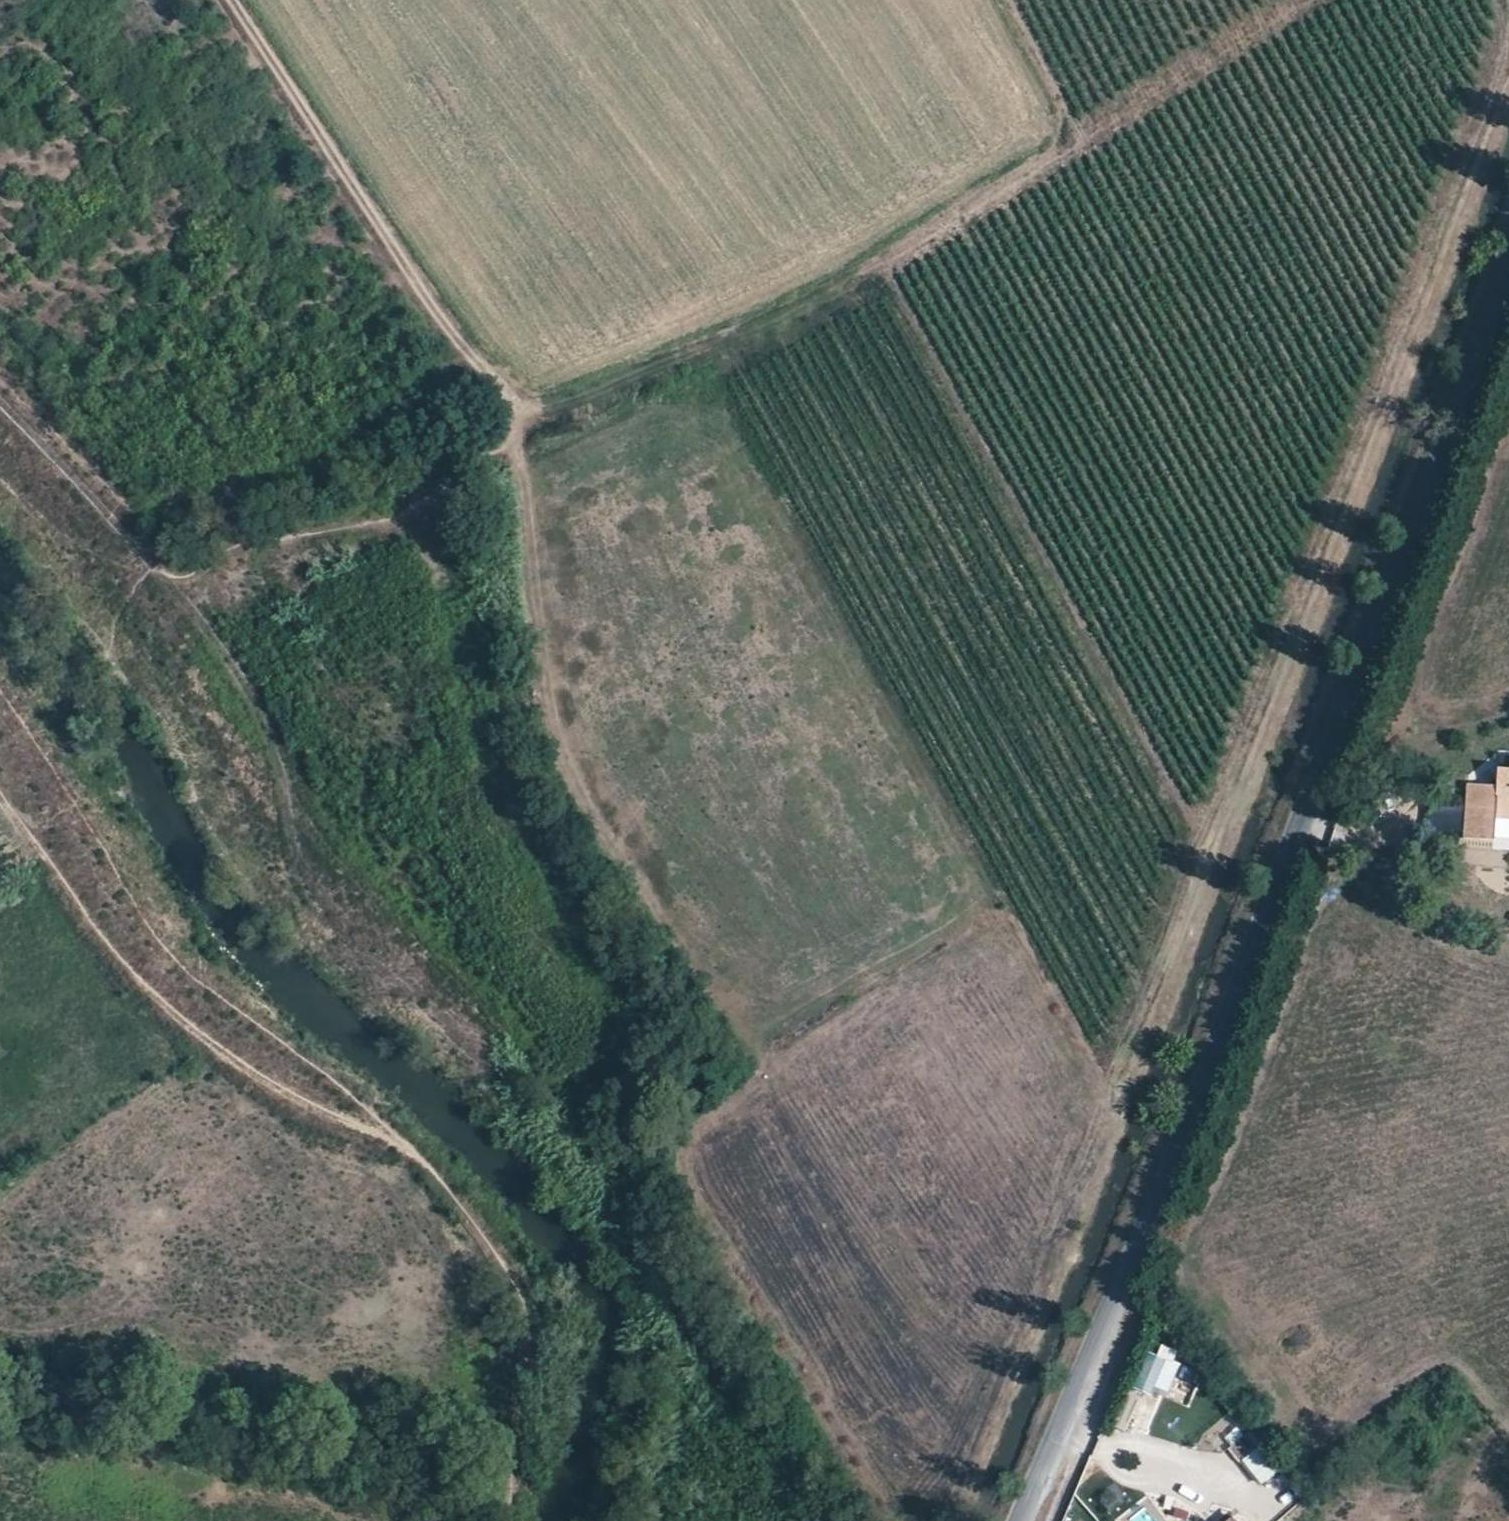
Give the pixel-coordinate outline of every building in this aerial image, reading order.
[(1464,840),(1495,842),(1496,818),(1497,808),(1508,808),(1508,769),(1497,768),(1495,784),(1468,782),(1464,840)] [(1496,818),(1508,818),(1508,808),(1497,808),(1496,818)] [(1175,1362),(1148,1351),(1117,1420),(1145,1432),(1175,1362)] [(1240,1427),(1225,1433),(1235,1459),(1250,1453),(1240,1427)] [(1270,1440),(1241,1455),(1257,1484),(1285,1469),(1270,1440)] [(1109,1475),(1090,1487),(1107,1513),(1125,1501),(1109,1475)]
